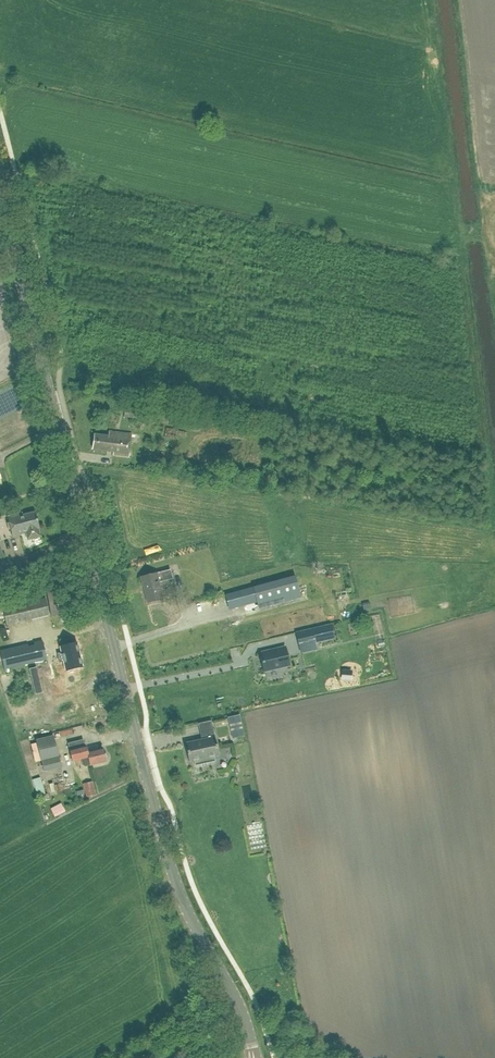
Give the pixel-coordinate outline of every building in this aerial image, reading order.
[(112,456),(129,458),(132,434),(108,431),(108,436),(94,434),(92,450),(112,452),(112,456)] [(20,533),(25,532),(27,540),(40,537),(38,528),(39,528),(34,511),(19,515),(18,514),(7,517),(12,537),(20,535),(20,533)] [(163,599),(159,582),(172,579),(170,570),(157,573),(140,577),(147,603),(163,599)] [(295,576),(253,587),(259,608),(300,597),(295,576)] [(306,592),(319,589),(318,584),(305,586),(306,592)] [(248,591),(226,595),(228,603),(250,598),(248,591)] [(26,621),(49,615),(44,598),(17,604),(16,599),(1,603),(6,626),(14,624),(13,620),(25,618),(26,621)] [(309,630),(312,643),(319,641),(316,628),(309,630)] [(33,643),(34,645),(28,646),(27,645),(0,651),(0,652),(4,669),(46,659),(42,641),(33,643)] [(82,667),(76,642),(59,646),(61,653),(57,654),(59,662),(63,661),(65,671),(82,667)] [(314,649),(312,643),(300,645),(302,652),(314,649)] [(255,645),(247,648),(249,656),(257,653),(255,645)] [(285,647),(259,653),(263,671),(289,665),(285,647)] [(244,741),(241,727),(239,715),(229,717),(231,729),(233,744),(244,741)] [(215,737),(213,729),(211,721),(198,724),(200,732),(201,740),(195,741),(195,742),(185,744),(188,761),(194,760),(195,765),(215,761),(214,755),(219,754),(215,737)] [(40,761),(41,761),(58,757),(53,736),(35,741),(40,761)] [(75,749),(73,742),(68,743),(73,762),(81,760),(82,765),(84,767),(90,765),(90,766),(106,761),(102,748),(87,752),(86,746),(75,749)] [(61,768),(58,757),(41,761),(44,772),(61,768)] [(41,777),(35,779),(40,795),(46,792),(41,777)] [(86,797),(96,795),(92,781),(82,784),(86,797)] [(248,800),(255,799),(254,791),(246,792),(248,800)] [(50,809),(54,817),(65,811),(61,803),(50,809)]
